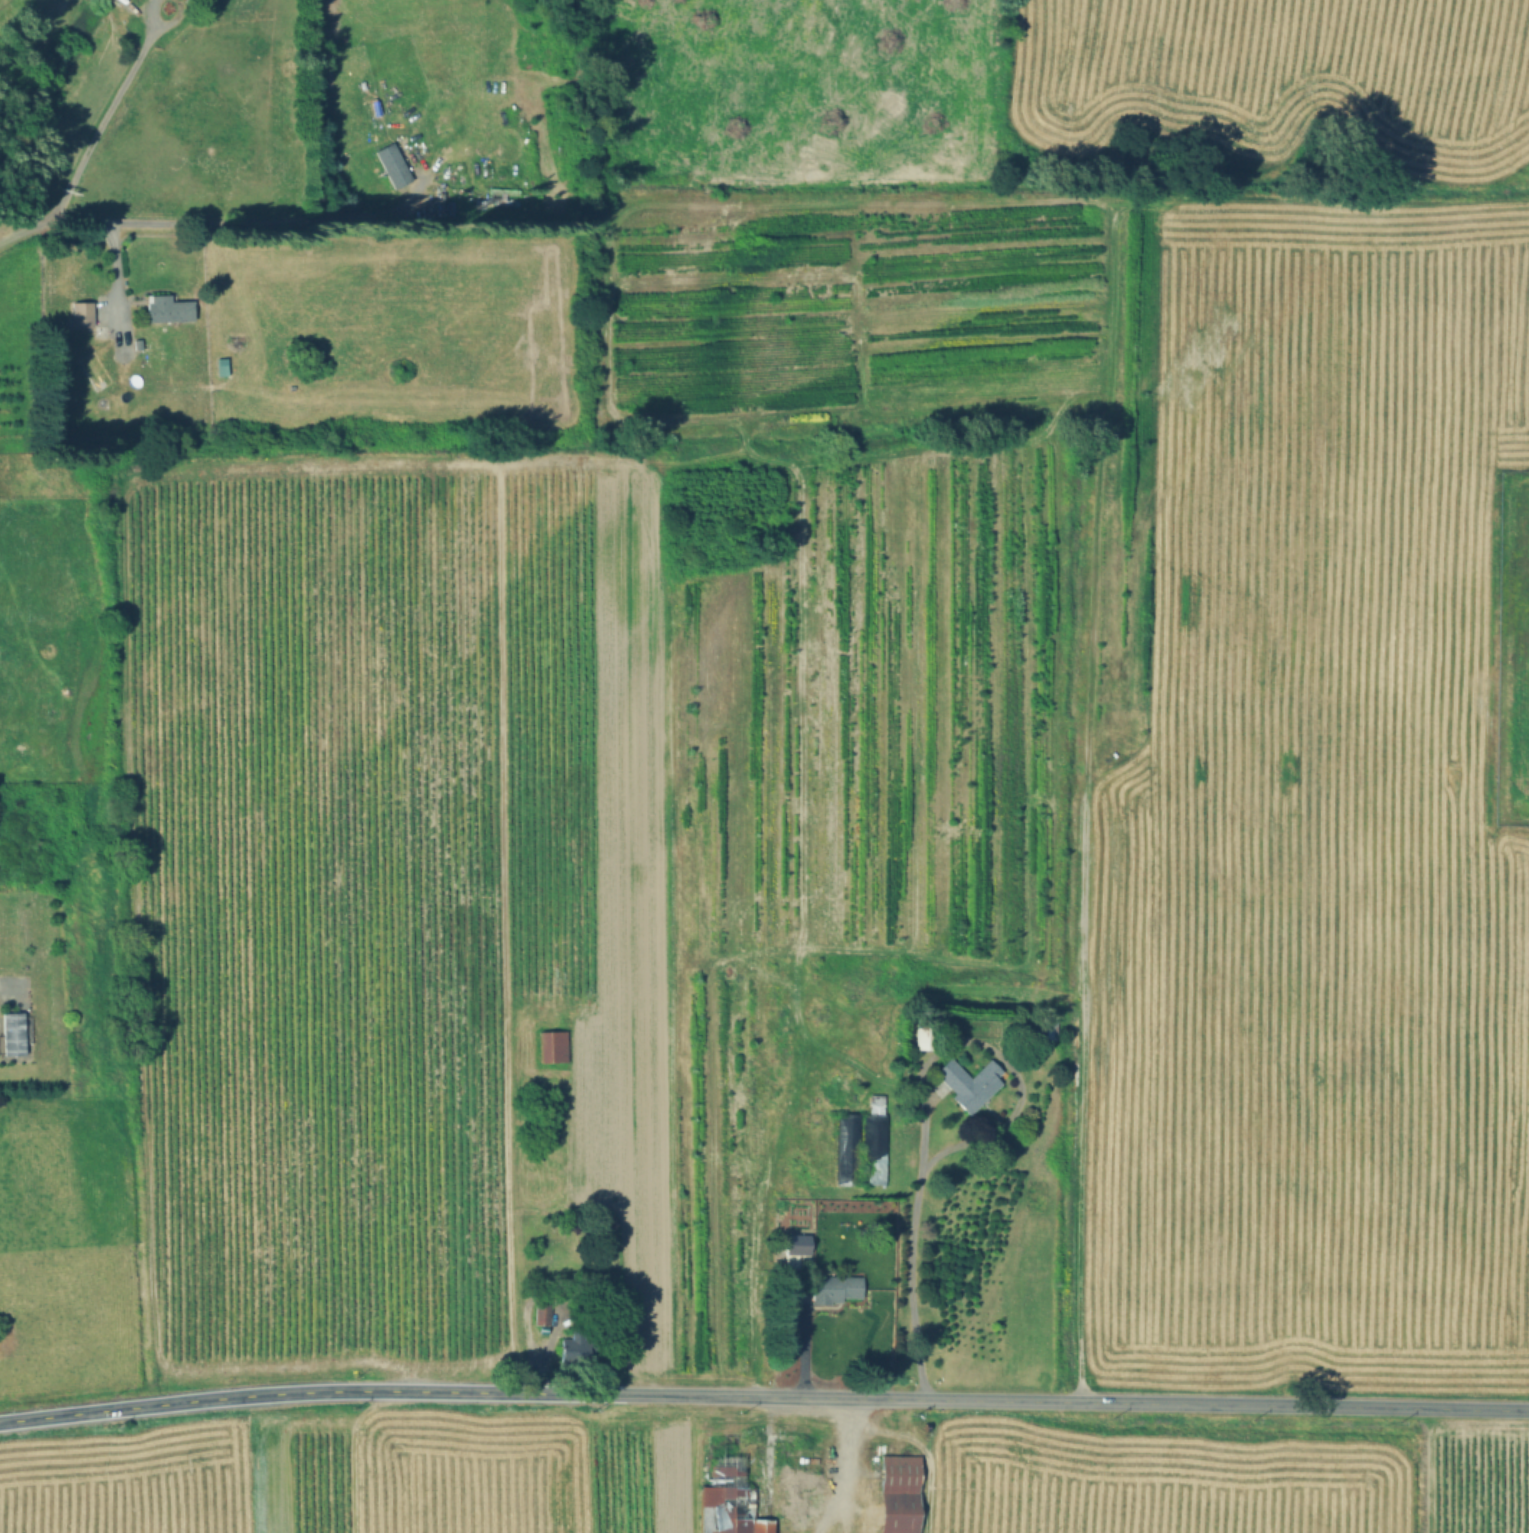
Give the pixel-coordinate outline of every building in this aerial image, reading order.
[(371,151),(390,191),(409,182),(390,143),(371,151)] [(190,322),(190,300),(167,300),(167,295),(143,295),(143,322),(190,322)] [(68,326),(89,326),(89,302),(68,302),(68,326)] [(21,1014),(0,1014),(0,1058),(21,1058),(21,1014)] [(912,1022),(912,1051),(934,1051),(934,1022),(912,1022)] [(536,1032),(536,1063),(565,1063),(565,1032),(536,1032)] [(967,1079),(948,1058),(932,1073),(940,1081),(932,1088),(941,1099),(946,1094),(966,1116),(1000,1085),(995,1079),(1001,1074),(988,1060),(967,1079)] [(884,1185),(884,1096),(864,1096),(864,1185),(884,1185)] [(836,1185),(858,1185),(858,1114),(836,1114),(836,1185)] [(784,1239),(784,1257),(808,1257),(808,1239),(784,1239)] [(808,1302),(859,1302),(859,1276),(808,1276),(808,1302)] [(533,1325),(547,1325),(547,1303),(533,1303),(533,1325)] [(569,1332),(569,1339),(558,1339),(558,1362),(587,1362),(587,1332),(569,1332)] [(708,1445),(707,1486),(696,1486),(695,1532),(768,1532),(768,1521),(780,1521),(781,1447),(708,1445)] [(878,1455),(877,1532),(915,1532),(916,1456),(878,1455)]
